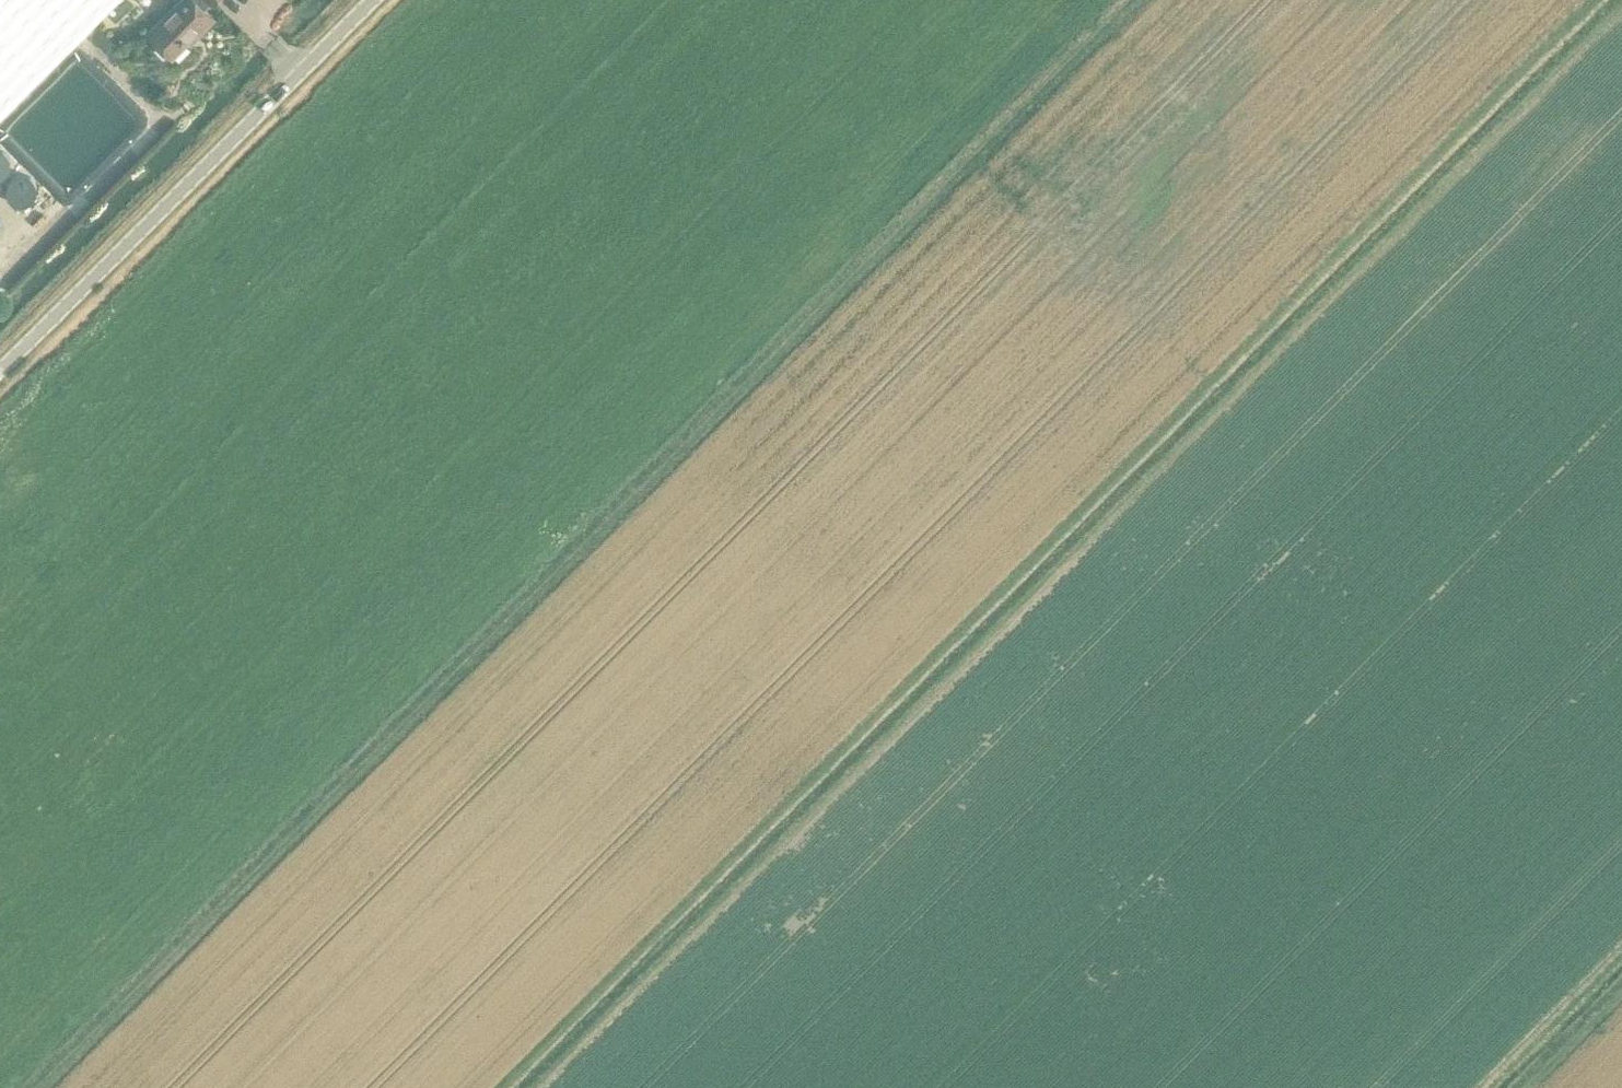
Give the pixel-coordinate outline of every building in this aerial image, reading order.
[(120,0),(0,0),(0,120),(120,0)] [(205,9),(211,3),(212,4),(216,0),(179,0),(147,32),(173,57),(189,41),(191,43),(215,19),(205,9)]
